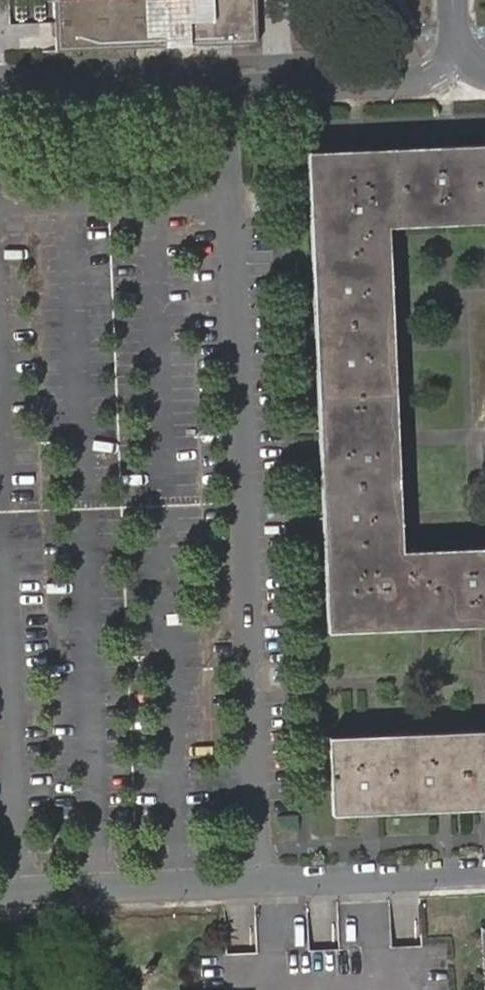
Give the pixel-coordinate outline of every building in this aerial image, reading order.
[(57,53),(255,43),(253,0),(55,0),(57,53)] [(477,547),(400,550),(399,518),(395,438),(391,348),(389,297),(386,227),(446,224),(484,222),(484,143),(306,152),(324,632),(420,627),(484,624),(484,546),(477,547)] [(331,814),(484,808),(484,730),(440,732),(371,735),(328,736),(331,814)]
